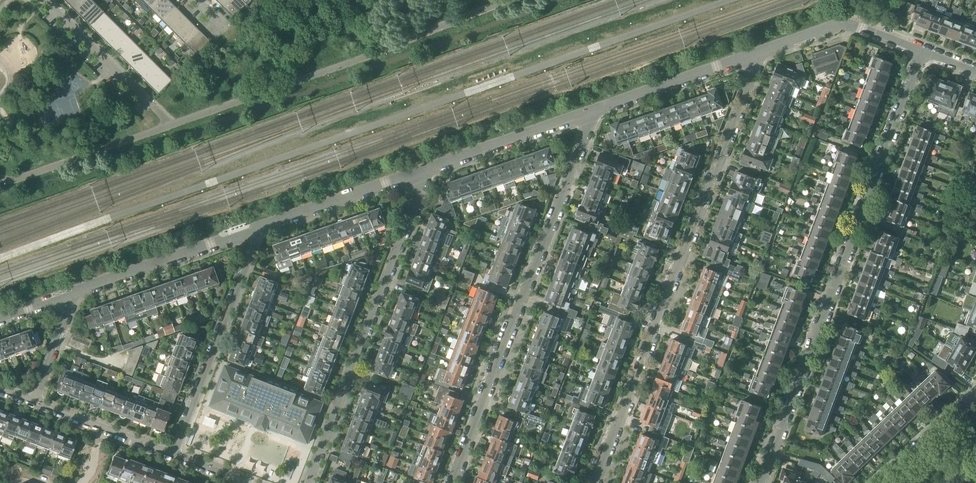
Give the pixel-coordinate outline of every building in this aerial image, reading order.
[(73,10),(83,0),(63,0),(73,10)] [(81,17),(95,4),(91,0),(83,0),(73,10),(81,17)] [(150,9),(159,0),(140,0),(150,9)] [(150,9),(161,21),(175,7),(168,0),(159,0),(150,9)] [(221,7),(233,18),(247,5),(242,0),(228,0),(221,7)] [(904,11),(912,14),(915,6),(907,2),(905,7),(906,7),(904,11)] [(81,17),(88,25),(102,11),(95,4),(81,17)] [(935,7),(934,11),(927,29),(931,30),(931,32),(936,33),(937,32),(944,15),(946,9),(936,6),(935,7)] [(161,21),(173,32),(187,19),(175,7),(161,21)] [(924,27),(927,29),(934,11),(923,7),(917,25),(918,27),(922,28),(924,27)] [(88,25),(100,37),(114,23),(102,11),(88,25)] [(944,35),(948,36),(955,19),(944,15),(937,32),(938,33),(938,34),(943,36),(944,35)] [(173,32),(184,44),(198,30),(187,19),(173,32)] [(958,40),(965,23),(955,19),(948,36),(951,38),(951,40),(956,41),(958,40)] [(100,37),(111,48),(125,34),(114,23),(100,37)] [(965,43),(968,44),(975,27),(965,23),(958,40),(959,41),(959,42),(964,44),(965,43)] [(180,48),(185,53),(189,49),(196,56),(210,42),(198,30),(184,44),(180,48)] [(111,48),(123,59),(137,46),(125,34),(111,48)] [(831,74),(834,76),(835,77),(847,48),(839,45),(813,54),(813,55),(813,54),(815,59),(811,61),(814,69),(815,69),(817,75),(825,72),(827,76),(831,74)] [(123,59),(134,71),(148,57),(137,46),(123,59)] [(164,53),(160,49),(155,53),(159,57),(164,53)] [(873,57),(869,68),(888,75),(889,74),(887,74),(888,70),(889,71),(890,70),(892,66),(891,65),(890,64),(891,64),(882,61),(884,57),(875,54),(874,58),(873,57)] [(134,71),(146,82),(160,68),(148,57),(134,71)] [(777,67),(772,78),(792,85),(799,88),(803,78),(797,76),(798,73),(785,68),(785,70),(777,67)] [(160,68),(146,82),(158,94),(171,80),(160,68)] [(871,69),(867,79),(884,86),(886,81),(887,81),(889,77),(888,75),(869,68),(871,69)] [(771,88),(770,89),(788,96),(792,85),(772,78),(771,81),(769,86),(770,88),(771,88)] [(865,85),(863,89),(881,95),(882,92),(883,91),(885,87),(884,86),(867,79),(865,85)] [(932,89),(927,101),(939,106),(940,104),(946,85),(942,83),(942,81),(937,79),(935,80),(931,79),(928,87),(932,89)] [(948,116),(953,118),(958,107),(952,105),(955,99),(956,99),(957,95),(956,95),(957,93),(958,89),(954,88),(954,85),(949,84),(947,85),(946,85),(940,104),(946,106),(945,109),(950,111),(948,116)] [(824,87),(820,96),(826,99),(830,89),(824,87)] [(719,96),(718,96),(716,89),(708,92),(709,94),(706,95),(712,113),(723,109),(721,104),(722,104),(723,104),(724,103),(724,102),(724,101),(725,100),(725,99),(725,98),(725,97),(724,97),(724,96),(723,96),(722,95),(721,95),(720,95),(719,96)] [(768,92),(765,99),(784,106),(784,105),(790,108),(793,98),(788,96),(770,89),(769,93),(768,92)] [(863,89),(859,100),(877,106),(878,102),(879,102),(881,97),(880,96),(881,95),(863,89)] [(699,98),(696,99),(702,116),(712,113),(706,95),(705,94),(698,97),(699,98)] [(974,117),(975,111),(975,94),(974,95),(969,94),(967,99),(965,102),(966,103),(964,109),(958,107),(953,118),(960,120),(962,115),(967,117),(968,114),(974,117)] [(816,106),(822,109),(826,99),(820,96),(816,106)] [(689,101),(685,103),(691,120),(702,116),(696,99),(695,99),(695,98),(689,100),(689,101)] [(764,105),(763,109),(780,116),(784,106),(765,99),(763,105),(764,105)] [(859,100),(856,110),(873,116),(875,115),(876,111),(875,110),(877,106),(859,100)] [(679,105),(675,106),(681,123),(691,120),(685,103),(684,102),(678,104),(679,105)] [(668,108),(664,110),(671,127),(681,123),(675,106),(674,106),(674,105),(668,107),(668,108)] [(760,116),(759,119),(776,126),(780,116),(763,109),(762,110),(761,109),(760,110),(758,114),(759,115),(760,116)] [(654,113),(654,114),(660,131),(671,127),(664,110),(660,111),(660,110),(654,112),(654,113)] [(854,113),(852,120),(869,127),(869,126),(871,125),(872,121),(872,120),(873,116),(856,110),(854,113)] [(814,124),(816,118),(803,113),(800,119),(799,118),(798,121),(812,127),(814,124)] [(644,117),(643,117),(650,134),(660,131),(654,114),(650,115),(649,114),(643,116),(644,117)] [(634,121),(633,121),(639,138),(650,134),(643,117),(639,119),(639,117),(633,120),(634,121)] [(724,119),(719,121),(716,122),(720,133),(724,119)] [(756,123),(753,129),(772,136),(776,126),(759,119),(757,124),(756,123)] [(846,130),(865,137),(866,136),(867,136),(868,132),(868,131),(869,127),(852,120),(850,124),(848,130),(846,130)] [(924,126),(930,129),(933,122),(927,120),(924,126)] [(623,124),(629,142),(639,138),(633,121),(629,122),(629,121),(623,123),(623,124)] [(933,122),(930,129),(936,131),(938,125),(933,122)] [(611,126),(613,132),(608,134),(612,145),(617,144),(618,146),(623,144),(624,148),(630,146),(628,142),(629,142),(623,124),(619,126),(618,123),(611,126)] [(914,136),(914,137),(931,144),(935,133),(918,126),(916,131),(915,130),(913,135),(914,136)] [(752,136),(751,140),(775,150),(779,139),(772,136),(753,129),(751,136),(752,136)] [(817,130),(816,132),(815,136),(826,140),(828,134),(817,130)] [(865,137),(846,130),(845,133),(842,140),(852,144),(860,147),(860,146),(861,146),(862,146),(864,141),(863,140),(862,140),(863,137),(865,137)] [(972,145),(975,140),(967,136),(965,142),(972,145)] [(911,146),(910,148),(927,154),(931,144),(914,137),(912,141),(911,141),(909,146),(911,146)] [(792,144),(794,145),(804,149),(805,144),(794,139),(792,144)] [(746,147),(745,150),(780,163),(781,163),(771,160),(775,150),(751,140),(751,141),(749,140),(748,141),(746,147)] [(681,154),(678,162),(695,168),(696,167),(697,167),(701,156),(694,153),(692,142),(680,146),(678,153),(681,154)] [(543,151),(538,153),(545,170),(556,166),(560,156),(558,150),(551,153),(550,149),(549,149),(548,148),(547,147),(543,149),(542,150),(543,151)] [(795,154),(800,156),(801,157),(804,149),(798,147),(795,154)] [(656,153),(655,150),(655,148),(644,152),(646,157),(656,153)] [(907,157),(906,158),(923,164),(927,154),(910,148),(909,151),(907,151),(906,156),(907,157)] [(780,163),(745,150),(741,161),(749,164),(748,165),(761,170),(762,167),(768,169),(770,163),(779,167),(780,163)] [(838,152),(834,162),(853,169),(854,169),(852,168),(853,165),(854,165),(855,165),(857,160),(856,159),(855,159),(855,158),(838,152)] [(535,153),(528,155),(534,173),(545,170),(538,153),(535,154),(535,153)] [(522,158),(518,160),(524,177),(534,173),(528,155),(522,157),(522,158)] [(596,165),(618,174),(619,174),(622,167),(627,169),(630,160),(619,155),(618,155),(619,156),(616,164),(614,163),(615,160),(608,157),(607,158),(600,155),(596,165)] [(648,161),(654,163),(658,156),(657,155),(650,158),(648,161)] [(799,160),(795,158),(793,157),(789,167),(796,170),(799,160)] [(904,161),(901,168),(919,175),(923,164),(906,158),(905,162),(904,161)] [(508,163),(514,180),(524,177),(518,160),(514,161),(513,160),(509,162),(508,163)] [(669,170),(672,171),(691,178),(695,168),(678,162),(673,160),(669,170)] [(631,167),(642,172),(645,165),(633,161),(631,167)] [(836,163),(832,173),(850,179),(851,176),(852,175),(854,171),(853,170),(853,169),(834,162),(834,163),(836,163)] [(497,166),(505,188),(505,189),(512,187),(510,182),(514,180),(508,163),(504,165),(504,164),(497,166)] [(594,176),(610,182),(614,184),(618,174),(596,165),(592,174),(593,175),(594,176)] [(487,171),(493,188),(494,192),(505,188),(497,166),(490,168),(491,169),(487,171)] [(900,174),(899,178),(916,184),(919,175),(901,168),(899,174),(900,174)] [(481,173),(476,175),(482,191),(493,188),(487,171),(485,170),(481,171),(481,173)] [(672,171),(668,182),(687,189),(691,178),(672,171)] [(737,171),(732,183),(756,192),(758,185),(760,180),(747,175),(737,171)] [(547,176),(549,183),(551,187),(553,187),(558,177),(556,178),(557,172),(547,176)] [(832,173),(828,183),(846,190),(847,186),(848,185),(850,181),(849,180),(850,179),(832,173)] [(472,175),(465,177),(472,195),(482,191),(476,175),(473,176),(472,175)] [(591,180),(589,185),(607,192),(610,182),(594,176),(592,180),(591,180)] [(460,180),(455,182),(461,199),(472,195),(465,177),(459,179),(460,180)] [(896,184),(895,188),(912,194),(916,184),(899,178),(898,179),(897,179),(895,184),(896,184)] [(630,186),(635,188),(636,188),(638,182),(633,179),(630,186)] [(446,185),(445,185),(447,190),(441,191),(445,204),(461,199),(455,182),(452,183),(451,182),(450,181),(446,183),(445,184),(446,185)] [(668,182),(664,192),(683,199),(687,189),(668,182)] [(732,183),(728,194),(747,201),(753,203),(757,193),(756,192),(732,183)] [(791,188),(789,187),(780,183),(778,190),(789,195),(791,188)] [(828,183),(824,194),(842,200),(843,196),(845,196),(846,192),(846,190),(828,183)] [(587,193),(586,197),(602,203),(607,192),(589,185),(586,192),(587,193)] [(893,195),(891,198),(911,206),(908,205),(912,194),(895,188),(894,190),(893,189),(891,194),(893,195)] [(664,192),(660,202),(679,210),(683,199),(664,192)] [(728,194),(724,204),(743,212),(747,201),(728,194)] [(824,194),(820,204),(838,211),(839,206),(841,206),(842,202),(842,201),(842,200),(824,194)] [(583,197),(580,206),(598,213),(602,203),(586,197),(584,197),(583,197)] [(785,203),(792,205),(794,202),(788,197),(785,203)] [(891,203),(889,210),(907,217),(911,206),(891,198),(891,199),(894,200),(892,204),(891,203)] [(660,202),(656,213),(675,220),(679,210),(660,202)] [(627,213),(629,206),(621,203),(619,210),(627,213)] [(505,217),(510,219),(529,226),(530,226),(532,225),(533,222),(532,220),(533,217),(534,217),(535,216),(537,213),(536,211),(535,211),(536,207),(528,204),(527,207),(520,204),(517,211),(514,210),(513,213),(508,211),(505,217)] [(724,204),(720,214),(739,221),(743,212),(724,204)] [(820,204),(817,215),(834,221),(836,217),(837,216),(838,212),(838,211),(820,204)] [(598,213),(580,206),(577,215),(578,215),(576,219),(584,221),(584,220),(591,223),(590,226),(593,227),(592,229),(606,234),(607,229),(602,227),(603,225),(598,223),(599,221),(596,220),(598,213)] [(504,220),(505,217),(508,211),(509,208),(508,208),(499,211),(497,214),(499,214),(498,218),(504,220)] [(373,212),(369,213),(374,230),(385,226),(385,224),(391,222),(387,211),(381,214),(379,209),(378,210),(378,209),(372,210),(373,212)] [(907,217),(889,210),(886,216),(888,216),(886,221),(903,227),(907,217)] [(357,216),(364,234),(369,232),(370,234),(369,234),(370,237),(376,235),(376,234),(374,230),(369,213),(365,214),(364,213),(357,216)] [(618,221),(624,224),(628,215),(623,213),(620,220),(619,219),(618,221)] [(658,214),(654,224),(671,231),(675,220),(656,213),(658,214)] [(430,221),(428,226),(446,233),(450,234),(451,230),(447,229),(450,221),(433,214),(432,216),(431,215),(429,221),(430,221)] [(720,214),(716,224),(735,232),(739,221),(720,214)] [(817,215),(813,225),(830,231),(832,227),(833,226),(835,222),(834,221),(817,215)] [(351,219),(348,220),(354,237),(364,234),(357,216),(351,218),(351,219)] [(464,223),(474,227),(478,217),(465,222),(464,223)] [(507,228),(507,229),(526,236),(528,235),(529,232),(529,230),(528,230),(529,226),(510,219),(509,223),(511,223),(509,229),(507,228)] [(338,224),(337,224),(344,241),(354,237),(348,220),(344,222),(343,220),(341,220),(338,221),(337,223),(338,224)] [(671,231),(654,224),(651,223),(649,228),(645,237),(659,242),(660,240),(667,243),(672,232),(671,231)] [(333,224),(326,227),(332,245),(344,241),(337,224),(333,225),(333,224)] [(622,229),(632,233),(634,227),(624,224),(622,229)] [(716,224),(712,235),(734,243),(738,245),(742,234),(735,232),(716,224)] [(813,225),(809,235),(826,242),(828,237),(829,237),(831,233),(830,231),(813,225)] [(426,230),(423,237),(441,244),(446,233),(428,226),(427,231),(426,230)] [(320,230),(316,231),(322,248),(332,245),(326,227),(320,229),(320,230)] [(570,239),(589,246),(594,248),(598,238),(574,228),(572,232),(571,232),(570,233),(568,237),(569,238),(570,238),(570,239)] [(310,234),(306,235),(312,252),(322,248),(316,231),(316,232),(315,230),(313,229),(310,231),(309,232),(310,234)] [(503,239),(522,246),(523,246),(524,245),(526,242),(525,240),(524,240),(526,236),(507,229),(505,233),(507,234),(505,239),(503,239)] [(638,248),(636,254),(654,260),(656,260),(657,256),(656,254),(658,250),(654,248),(656,245),(640,238),(640,239),(633,236),(634,233),(632,233),(622,229),(620,236),(622,237),(630,240),(637,242),(635,247),(638,248)] [(760,241),(768,245),(772,234),(764,231),(760,241)] [(937,245),(943,247),(948,234),(942,231),(937,245)] [(879,236),(877,242),(895,249),(899,238),(882,232),(880,236),(879,236)] [(376,235),(379,246),(384,244),(380,233),(376,234),(376,235)] [(605,240),(614,244),(617,238),(607,234),(605,240)] [(301,235),(295,238),(301,256),(312,252),(306,235),(302,236),(301,235)] [(617,238),(614,244),(614,245),(617,246),(618,247),(622,237),(620,236),(618,235),(617,238)] [(712,235),(708,246),(730,254),(734,243),(712,235)] [(809,235),(805,246),(823,252),(824,248),(825,247),(827,243),(826,242),(809,235)] [(422,244),(420,248),(437,255),(441,244),(423,237),(421,243),(422,244)] [(289,241),(285,242),(291,259),(301,256),(295,238),(288,240),(289,241)] [(503,244),(500,250),(518,257),(518,256),(519,256),(520,256),(522,252),(521,250),(520,250),(522,246),(503,239),(501,243),(503,244)] [(566,249),(583,255),(585,249),(587,250),(589,246),(570,239),(568,243),(567,242),(566,243),(564,247),(565,248),(566,249)] [(471,242),(466,240),(462,252),(467,254),(471,242)] [(291,259),(285,242),(281,244),(280,243),(275,245),(275,246),(274,246),(273,247),(274,250),(275,249),(279,261),(276,262),(279,270),(293,266),(291,259)] [(876,249),(874,253),(889,258),(901,263),(903,259),(897,257),(893,256),(895,249),(877,242),(874,248),(876,249)] [(713,260),(712,264),(729,271),(739,275),(742,267),(737,265),(736,268),(727,264),(731,254),(730,254),(708,246),(704,257),(713,260)] [(803,252),(801,256),(819,262),(820,258),(822,258),(823,254),(822,252),(823,252),(805,246),(803,252)] [(417,252),(415,259),(433,266),(437,255),(420,248),(418,253),(417,252)] [(562,259),(583,268),(587,257),(583,255),(566,249),(564,253),(563,253),(562,253),(560,257),(561,258),(562,259)] [(497,260),(514,267),(515,263),(516,263),(518,262),(519,259),(518,257),(500,250),(498,256),(496,255),(495,259),(497,260)] [(868,261),(867,262),(885,269),(887,263),(894,265),(900,267),(901,263),(889,258),(874,253),(871,252),(870,256),(869,256),(867,261),(868,261)] [(636,254),(632,264),(650,271),(650,270),(652,270),(654,266),(652,264),(654,260),(636,254)] [(797,261),(796,266),(813,272),(814,269),(816,269),(816,268),(818,268),(819,264),(819,263),(819,262),(801,256),(799,262),(797,261)] [(413,266),(412,270),(411,270),(429,277),(433,266),(415,259),(412,265),(413,266)] [(559,266),(558,270),(577,277),(579,278),(583,268),(562,259),(561,260),(560,259),(559,260),(558,264),(558,265),(559,266)] [(316,264),(318,271),(329,267),(326,260),(316,264)] [(493,270),(510,277),(511,273),(512,273),(514,272),(515,269),(514,267),(497,260),(495,266),(493,265),(491,269),(493,270)] [(348,275),(365,281),(366,277),(367,278),(369,272),(368,272),(369,271),(365,269),(367,264),(365,263),(363,262),(361,262),(359,262),(356,262),(354,262),(353,265),(352,264),(348,275)] [(864,272),(864,273),(881,279),(885,269),(867,262),(866,266),(865,266),(863,271),(864,272)] [(623,273),(628,274),(646,281),(647,277),(649,277),(651,273),(649,271),(650,271),(632,264),(630,270),(625,268),(623,273)] [(702,278),(701,279),(721,286),(725,276),(727,276),(737,280),(739,275),(729,271),(712,264),(710,270),(706,268),(704,273),(702,273),(700,276),(702,278)] [(604,277),(608,278),(612,268),(608,266),(604,277)] [(813,272),(796,266),(792,276),(809,282),(811,278),(812,279),(813,278),(815,274),(814,272),(813,272)] [(205,270),(200,272),(206,289),(218,285),(212,268),(211,268),(210,267),(205,269),(205,270)] [(338,267),(332,269),(335,270),(333,273),(342,277),(344,269),(338,267)] [(265,269),(262,275),(276,280),(278,274),(265,269)] [(411,270),(412,270),(410,270),(406,281),(424,288),(429,277),(411,270)] [(463,270),(461,275),(472,280),(475,274),(463,270)] [(510,277),(493,270),(491,276),(487,274),(485,280),(506,288),(507,283),(508,284),(510,283),(511,279),(511,278),(510,277)] [(555,276),(554,280),(573,287),(574,283),(572,283),(575,277),(576,277),(577,277),(558,270),(557,270),(555,271),(554,274),(554,276),(555,276)] [(200,272),(190,275),(196,292),(206,289),(200,272)] [(764,287),(769,275),(762,272),(757,284),(764,287)] [(861,276),(859,283),(877,289),(881,279),(864,273),(862,277),(861,276)] [(184,278),(180,279),(186,296),(196,292),(190,275),(190,276),(190,274),(184,276),(184,278)] [(628,274),(624,285),(642,292),(642,291),(644,291),(646,286),(644,284),(646,281),(628,274)] [(348,275),(344,285),(361,291),(362,292),(364,286),(363,286),(365,281),(348,275)] [(472,280),(461,275),(459,281),(470,286),(472,280)] [(316,276),(313,284),(321,287),(324,279),(316,276)] [(259,284),(257,288),(274,294),(278,284),(262,277),(261,278),(260,278),(258,283),(259,284)] [(608,278),(604,277),(601,287),(605,289),(609,279),(608,278)] [(174,281),(170,283),(176,300),(186,296),(180,279),(179,278),(173,280),(174,281)] [(697,289),(714,295),(720,297),(724,287),(721,286),(701,279),(700,283),(698,283),(697,287),(698,288),(697,289)] [(551,287),(550,290),(569,297),(570,294),(568,293),(571,287),(573,288),(573,287),(554,280),(553,281),(553,280),(551,281),(550,285),(550,286),(551,286),(551,287)] [(971,288),(975,290),(975,284),(973,283),(968,281),(967,286),(971,288)] [(163,285),(159,286),(165,303),(176,300),(170,283),(169,283),(169,282),(163,284),(163,285)] [(361,291),(344,285),(339,283),(335,293),(340,295),(357,302),(357,301),(358,302),(360,296),(359,296),(361,291)] [(857,289),(856,293),(873,300),(877,289),(859,283),(856,289),(857,289)] [(153,289),(149,290),(155,307),(165,303),(159,286),(159,287),(158,285),(153,287),(153,289)] [(312,287),(309,295),(315,297),(316,294),(314,294),(316,289),(317,289),(318,287),(312,285),(312,287)] [(624,285),(620,295),(638,302),(639,298),(641,298),(643,294),(641,292),(642,292),(624,285)] [(971,288),(967,286),(965,292),(975,296),(975,290),(971,288)] [(478,288),(473,299),(481,302),(482,302),(482,303),(482,304),(484,304),(486,304),(487,304),(493,306),(495,302),(496,303),(498,297),(497,296),(497,295),(484,290),(485,289),(479,287),(479,288),(478,288)] [(786,291),(783,297),(801,304),(802,304),(803,303),(805,299),(804,298),(803,297),(805,293),(787,287),(786,291)] [(255,291),(252,298),(270,304),(274,294),(257,288),(256,292),(255,291)] [(143,292),(139,294),(147,317),(157,313),(155,307),(149,290),(148,290),(148,289),(142,291),(143,292)] [(695,295),(693,300),(710,306),(716,308),(720,297),(714,295),(697,289),(695,290),(694,293),(695,295)] [(546,301),(551,303),(557,305),(557,307),(560,308),(561,307),(567,309),(571,298),(569,297),(550,290),(550,291),(549,291),(547,291),(546,295),(546,296),(547,297),(546,301)] [(132,296),(128,297),(134,314),(137,320),(147,317),(139,294),(138,294),(138,293),(132,295),(132,296)] [(416,311),(415,311),(419,313),(424,301),(403,293),(402,294),(401,294),(399,299),(400,300),(398,304),(416,311)] [(854,300),(852,304),(869,310),(873,300),(856,293),(856,294),(855,294),(853,299),(854,300)] [(438,294),(436,299),(447,304),(450,298),(438,294)] [(309,295),(305,306),(312,308),(316,298),(315,297),(309,295)] [(340,295),(336,305),(353,312),(354,312),(356,307),(355,306),(357,302),(340,295)] [(638,302),(620,295),(618,301),(616,300),(615,305),(634,312),(635,308),(638,308),(639,304),(638,302)] [(122,299),(118,301),(124,318),(134,314),(128,297),(127,296),(122,298),(122,299)] [(781,308),(783,309),(799,315),(799,314),(800,314),(802,310),(801,309),(801,308),(800,307),(801,304),(783,297),(782,302),(784,302),(781,308)] [(251,304),(250,308),(266,315),(270,304),(252,298),(250,304),(251,304)] [(969,311),(975,314),(975,299),(974,298),(971,307),(968,305),(966,310),(969,311)] [(447,304),(436,299),(433,305),(445,309),(447,304)] [(473,299),(469,309),(477,312),(478,313),(478,314),(480,315),(480,314),(481,314),(482,314),(489,316),(491,313),(492,313),(494,307),(493,306),(487,304),(486,304),(484,304),(482,304),(482,303),(482,302),(481,302),(473,299)] [(112,303),(107,305),(113,322),(124,318),(118,301),(117,301),(117,300),(111,302),(112,303)] [(689,310),(706,316),(712,318),(716,308),(710,306),(693,300),(692,303),(690,304),(689,307),(690,309),(689,309),(689,310)] [(742,301),(737,315),(741,317),(744,310),(747,302),(742,301)] [(101,307),(97,308),(103,325),(113,322),(107,305),(106,304),(101,306),(101,307)] [(396,311),(394,316),(411,322),(415,311),(416,311),(398,304),(398,305),(397,305),(395,310),(396,311)] [(869,310),(852,304),(852,305),(851,305),(849,310),(850,310),(848,314),(865,321),(869,310)] [(336,305),(332,316),(350,323),(352,317),(351,316),(353,312),(336,305)] [(305,306),(301,316),(303,316),(308,318),(311,309),(312,309),(312,308),(305,306)] [(103,325),(97,308),(96,307),(90,309),(91,310),(90,311),(92,315),(86,317),(90,330),(103,325)] [(247,314),(246,318),(263,325),(266,315),(250,308),(249,309),(248,308),(246,314),(247,314)] [(469,309),(466,319),(473,322),(474,323),(474,324),(476,324),(478,324),(486,326),(487,323),(488,324),(490,317),(489,317),(489,316),(482,314),(481,314),(480,314),(480,315),(478,314),(478,313),(477,312),(469,309)] [(783,309),(779,320),(795,325),(796,324),(798,320),(797,319),(799,315),(783,309)] [(687,316),(686,320),(703,326),(706,316),(689,310),(688,310),(686,314),(687,316)] [(969,311),(964,324),(975,328),(975,314),(969,311)] [(561,319),(545,313),(544,316),(542,316),(541,316),(539,320),(540,322),(541,322),(541,323),(558,330),(560,324),(564,326),(569,324),(569,323),(572,324),(574,319),(574,318),(563,314),(561,319)] [(201,314),(195,316),(197,324),(205,321),(203,316),(201,314)] [(739,328),(742,319),(741,317),(737,315),(732,325),(739,328)] [(332,316),(328,326),(345,332),(346,329),(348,329),(350,323),(332,316)] [(391,320),(389,326),(407,333),(411,322),(394,316),(392,320),(391,320)] [(915,328),(923,330),(927,319),(919,316),(915,328)] [(187,319),(190,327),(196,324),(193,317),(187,319)] [(615,322),(613,328),(630,335),(631,335),(633,335),(634,331),(634,329),(632,329),(634,324),(615,317),(613,322),(615,322)] [(242,328),(242,329),(259,335),(263,325),(246,318),(244,322),(243,322),(241,328),(242,328)] [(466,319),(462,329),(469,332),(469,333),(469,334),(470,334),(472,335),(473,335),(473,334),(474,334),(481,337),(483,333),(484,334),(486,328),(485,327),(486,326),(478,324),(476,324),(474,324),(474,323),(473,322),(466,319)] [(773,329),(791,336),(793,332),(794,331),(795,327),(795,326),(795,325),(779,320),(777,319),(775,325),(765,321),(763,325),(773,329)] [(703,326),(686,320),(685,320),(684,321),(682,324),(683,326),(682,330),(701,338),(703,333),(701,332),(703,326)] [(536,334),(551,339),(554,340),(558,330),(541,323),(539,328),(538,328),(536,332),(537,333),(536,334)] [(319,334),(324,337),(342,343),(345,337),(343,337),(345,332),(328,326),(323,324),(319,334)] [(739,328),(732,325),(729,324),(728,330),(737,333),(738,330),(739,328)] [(957,324),(955,330),(966,334),(968,328),(957,324)] [(302,328),(296,326),(292,336),(298,338),(302,328)] [(389,326),(384,337),(403,344),(409,346),(413,336),(407,333),(389,326)] [(172,327),(163,330),(165,335),(174,332),(172,327)] [(840,336),(857,342),(857,343),(860,344),(864,333),(847,327),(846,330),(845,329),(843,330),(841,336),(840,336)] [(613,328),(609,339),(626,345),(626,344),(628,344),(629,340),(628,339),(630,335),(613,328)] [(196,332),(188,329),(186,330),(183,336),(180,335),(175,345),(192,352),(194,347),(195,348),(197,342),(196,342),(196,341),(193,340),(196,332)] [(239,332),(237,338),(255,345),(260,347),(264,337),(259,335),(242,329),(240,333),(239,332)] [(462,329),(458,340),(465,343),(466,343),(466,344),(466,345),(468,345),(469,345),(470,345),(471,345),(477,347),(479,344),(480,344),(483,338),(481,337),(474,334),(473,334),(473,335),(472,335),(470,334),(469,334),(469,333),(469,332),(462,329)] [(773,329),(770,340),(787,346),(789,342),(790,341),(791,337),(791,336),(773,329)] [(37,332),(31,334),(30,331),(29,331),(28,330),(23,332),(23,333),(19,334),(25,351),(36,348),(35,345),(40,343),(37,332)] [(954,351),(972,361),(975,357),(975,356),(975,355),(974,356),(973,355),(975,350),(975,343),(975,342),(974,342),(973,342),(972,342),(971,342),(971,343),(970,344),(964,340),(966,334),(955,330),(953,335),(958,337),(951,349),(954,350),(954,351)] [(87,353),(91,341),(72,333),(68,345),(87,353)] [(9,338),(15,355),(25,351),(19,334),(15,336),(14,335),(9,337),(9,338)] [(534,340),(533,344),(550,351),(554,340),(551,339),(536,334),(537,334),(535,335),(533,339),(534,340)] [(838,343),(836,347),(853,353),(857,343),(857,342),(840,336),(840,337),(839,337),(837,342),(838,343)] [(316,340),(315,345),(337,353),(338,350),(340,350),(342,343),(324,337),(322,342),(316,340)] [(383,344),(381,349),(398,356),(403,344),(384,337),(382,344),(383,344)] [(723,347),(729,350),(733,339),(727,337),(723,347)] [(4,359),(15,355),(9,338),(4,339),(4,338),(0,340),(0,346),(4,359)] [(235,345),(234,349),(251,355),(255,345),(237,338),(234,345),(235,345)] [(580,344),(577,351),(582,352),(583,349),(582,348),(585,341),(581,339),(579,344),(580,344)] [(609,339),(605,349),(622,355),(624,351),(625,351),(626,347),(626,346),(626,345),(609,339)] [(670,346),(668,351),(685,357),(691,360),(693,355),(687,352),(689,346),(672,339),(672,340),(671,341),(669,344),(670,346)] [(703,339),(701,344),(705,346),(711,348),(714,342),(703,339)] [(146,344),(145,346),(150,347),(154,349),(157,340),(146,344)] [(458,340),(454,349),(462,352),(462,353),(462,354),(465,355),(466,355),(467,354),(474,357),(475,354),(476,354),(479,348),(477,348),(477,347),(471,345),(470,345),(469,345),(468,345),(466,345),(466,344),(466,343),(465,343),(458,340)] [(770,340),(766,350),(783,356),(785,355),(786,351),(786,350),(787,346),(770,340)] [(705,346),(701,344),(694,341),(692,347),(703,351),(705,346)] [(278,353),(282,354),(283,354),(286,345),(282,343),(278,353)] [(123,350),(122,346),(121,344),(111,348),(113,353),(123,350)] [(529,354),(546,361),(550,351),(533,344),(531,348),(530,349),(528,353),(529,354)] [(175,345),(172,355),(189,361),(190,358),(191,358),(193,353),(192,352),(175,345)] [(312,351),(312,355),(333,363),(335,360),(336,360),(338,354),(337,354),(337,353),(315,345),(314,351),(312,351)] [(127,351),(129,355),(141,351),(142,347),(142,346),(127,351)] [(150,347),(145,346),(141,356),(146,358),(150,347)] [(834,353),(832,357),(849,363),(853,353),(836,347),(835,347),(833,352),(834,353)] [(251,355),(234,349),(232,353),(231,353),(229,358),(230,359),(230,360),(247,366),(251,355)] [(377,359),(377,360),(394,367),(398,356),(381,349),(379,354),(378,353),(376,359),(377,359)] [(454,349),(450,360),(458,363),(458,364),(458,365),(461,366),(462,366),(462,365),(463,365),(470,368),(471,364),(472,365),(475,358),(473,358),(474,357),(467,354),(466,355),(465,355),(462,354),(462,353),(462,352),(454,349)] [(605,349),(601,359),(618,366),(618,365),(620,365),(621,361),(620,360),(622,355),(605,349)] [(766,350),(762,360),(779,367),(780,366),(781,365),(782,361),(782,360),(782,358),(783,356),(766,350)] [(666,357),(664,362),(680,368),(685,357),(668,351),(667,351),(664,357),(666,357)] [(972,361),(954,351),(952,354),(949,353),(944,361),(948,363),(957,368),(956,368),(956,369),(956,370),(957,371),(957,372),(958,372),(959,373),(960,373),(961,373),(962,372),(963,372),(963,371),(968,364),(969,365),(970,366),(970,364),(972,361)] [(527,361),(525,365),(542,371),(546,373),(550,363),(546,361),(529,354),(528,354),(529,355),(527,355),(525,360),(527,361)] [(164,364),(168,366),(185,372),(186,368),(187,368),(189,363),(188,363),(189,361),(172,355),(170,359),(167,358),(166,359),(164,364)] [(312,355),(308,366),(330,374),(331,373),(330,373),(331,370),(332,370),(334,365),(333,364),(333,363),(312,355)] [(561,364),(568,367),(571,359),(564,356),(561,364)] [(830,363),(829,367),(846,373),(849,363),(832,357),(831,358),(829,362),(830,363)] [(931,362),(944,370),(946,365),(934,357),(931,362)] [(593,368),(597,369),(614,376),(616,372),(617,371),(618,368),(618,366),(601,359),(599,365),(594,364),(593,368)] [(716,365),(722,367),(724,361),(719,359),(716,365)] [(394,367),(377,360),(375,365),(374,364),(372,370),(373,370),(373,372),(390,378),(394,367)] [(450,360),(446,370),(454,373),(454,374),(455,375),(457,376),(458,376),(458,375),(459,375),(466,377),(467,375),(468,375),(471,369),(469,368),(470,368),(463,365),(462,365),(462,366),(461,366),(458,365),(458,364),(458,363),(450,360)] [(762,360),(758,370),(776,377),(776,375),(777,373),(778,372),(780,368),(779,367),(762,360)] [(29,361),(33,373),(38,362),(29,361)] [(92,362),(90,367),(100,371),(102,366),(92,362)] [(659,372),(676,379),(682,381),(685,374),(686,370),(680,368),(664,362),(662,366),(661,366),(659,372)] [(303,376),(308,378),(308,377),(325,384),(327,380),(328,381),(330,374),(308,366),(307,365),(303,376)] [(523,371),(521,375),(538,382),(542,371),(525,365),(525,366),(523,366),(521,370),(523,371)] [(64,393),(68,395),(74,378),(78,368),(72,366),(70,372),(71,372),(69,376),(63,374),(63,376),(61,375),(58,383),(60,384),(57,390),(58,391),(57,392),(58,394),(61,395),(63,394),(64,393)] [(168,366),(164,376),(181,382),(182,378),(183,379),(185,373),(184,373),(185,372),(168,366)] [(210,404),(210,405),(253,421),(254,421),(254,419),(259,421),(259,423),(258,426),(265,429),(266,426),(308,442),(309,441),(307,441),(322,403),(321,402),(320,403),(297,394),(299,389),(268,377),(266,382),(227,367),(227,366),(226,366),(213,399),(212,404),(210,404)] [(134,370),(124,367),(122,372),(131,376),(134,370)] [(826,374),(825,378),(842,384),(846,373),(829,367),(828,367),(827,368),(826,372),(826,374)] [(597,369),(593,379),(610,386),(612,385),(613,382),(612,380),(614,376),(597,369)] [(454,373),(446,370),(442,381),(450,384),(451,386),(453,387),(456,386),(462,388),(463,385),(464,385),(467,379),(465,379),(466,377),(459,375),(458,375),(458,376),(457,376),(455,375),(454,374),(454,373)] [(754,376),(752,380),(770,387),(771,383),(773,384),(773,383),(775,383),(776,379),(775,377),(776,377),(758,370),(756,377),(754,376)] [(933,376),(928,381),(940,394),(941,393),(943,393),(946,391),(946,389),(948,386),(935,371),(931,374),(933,376)] [(423,372),(421,379),(430,382),(433,376),(423,372)] [(654,383),(672,390),(676,379),(659,372),(654,383)] [(121,379),(131,383),(133,379),(122,374),(121,379)] [(181,382),(164,376),(158,374),(154,384),(176,393),(177,392),(178,393),(180,387),(179,387),(181,382)] [(517,385),(534,392),(538,382),(521,375),(519,379),(518,380),(516,384),(517,385)] [(308,377),(308,378),(304,388),(321,395),(321,394),(323,394),(325,389),(324,388),(325,384),(308,377)] [(71,397),(78,400),(85,382),(74,378),(68,395),(72,396),(71,397)] [(821,387),(821,388),(838,394),(842,384),(825,378),(824,381),(822,381),(821,386),(821,387)] [(587,389),(606,397),(608,392),(609,392),(611,388),(610,387),(611,387),(610,386),(593,379),(591,386),(586,384),(585,388),(587,389)] [(770,387),(752,380),(748,391),(766,397),(768,393),(770,393),(771,388),(771,387),(770,387)] [(918,380),(915,383),(919,387),(931,399),(934,397),(934,398),(936,398),(940,394),(928,381),(927,382),(925,380),(922,384),(918,380)] [(716,384),(708,381),(705,390),(713,393),(716,384)] [(84,401),(89,402),(95,385),(85,382),(78,400),(84,402),(84,401)] [(363,394),(364,394),(381,401),(386,389),(367,382),(363,394)] [(403,383),(401,389),(412,393),(415,388),(403,383)] [(653,390),(651,394),(668,401),(672,390),(654,383),(652,390),(653,390)] [(98,406),(99,406),(105,389),(95,385),(89,402),(92,404),(92,405),(93,407),(96,408),(97,407),(98,406)] [(515,392),(513,396),(530,403),(534,392),(517,385),(516,385),(517,386),(515,387),(514,391),(515,392)] [(919,387),(911,394),(923,407),(925,405),(927,405),(930,401),(930,400),(931,399),(919,387)] [(817,398),(834,404),(838,394),(821,388),(820,391),(818,392),(817,396),(817,398)] [(102,409),(109,411),(115,393),(105,389),(99,406),(102,408),(102,409)] [(157,409),(150,426),(154,427),(154,429),(155,431),(159,432),(161,431),(161,430),(162,430),(169,413),(160,410),(164,401),(172,404),(176,395),(160,389),(158,394),(158,395),(162,396),(157,409)] [(412,393),(401,389),(399,394),(410,399),(412,393)] [(606,397),(587,389),(583,400),(602,407),(604,403),(605,403),(607,403),(608,399),(607,397),(606,397)] [(706,392),(703,400),(709,402),(712,394),(706,392)] [(115,413),(119,414),(126,397),(115,393),(109,411),(115,414),(115,413)] [(361,398),(358,405),(377,412),(381,401),(364,394),(362,399),(361,398)] [(446,394),(442,405),(458,411),(460,407),(462,407),(463,403),(462,401),(463,401),(446,394)] [(567,400),(570,401),(576,403),(579,397),(569,394),(567,400)] [(674,403),(668,401),(651,394),(643,414),(642,415),(641,419),(641,420),(641,422),(658,428),(666,406),(676,410),(672,421),(683,426),(690,409),(680,405),(674,403)] [(911,394),(903,402),(915,415),(917,412),(919,412),(922,409),(922,408),(923,407),(911,394)] [(530,403),(513,396),(513,397),(511,396),(510,397),(508,401),(509,402),(511,403),(509,407),(517,410),(529,415),(531,410),(533,411),(535,405),(530,403)] [(125,416),(130,418),(136,401),(126,397),(119,414),(119,415),(120,417),(123,419),(125,418),(125,416)] [(813,408),(830,414),(834,404),(817,398),(816,401),(814,402),(813,406),(813,408)] [(133,421),(140,423),(146,405),(136,401),(130,418),(133,419),(133,421)] [(742,401),(738,412),(756,418),(758,418),(759,417),(761,414),(760,412),(759,412),(760,408),(742,401)] [(903,402),(895,409),(907,422),(910,420),(911,420),(914,417),(914,415),(915,415),(903,402)] [(146,424),(150,426),(157,409),(146,405),(140,423),(146,425),(146,424)] [(357,412),(355,417),(372,424),(377,412),(358,405),(356,411),(357,412)] [(442,405),(438,415),(455,422),(455,421),(456,421),(458,417),(457,416),(458,411),(442,405)] [(574,420),(591,426),(593,426),(594,422),(593,420),(595,416),(574,408),(572,413),(576,414),(574,420)] [(810,418),(809,419),(826,425),(830,414),(813,408),(812,412),(811,412),(809,417),(810,418)] [(690,409),(683,426),(688,428),(688,427),(689,427),(690,425),(689,425),(690,423),(691,424),(691,422),(690,421),(692,418),(693,418),(693,417),(694,417),(695,416),(699,418),(699,419),(700,420),(701,419),(703,419),(704,415),(690,409)] [(895,409),(887,417),(899,430),(901,428),(903,428),(906,424),(906,423),(907,422),(895,409)] [(3,432),(9,415),(5,413),(5,412),(0,410),(0,431),(3,432)] [(524,419),(526,419),(537,423),(544,426),(546,421),(529,415),(517,410),(515,415),(524,419)] [(738,412),(734,422),(755,429),(756,429),(757,428),(758,424),(758,423),(758,422),(755,421),(756,418),(738,412)] [(3,432),(14,436),(21,418),(14,415),(14,417),(9,415),(3,432)] [(214,425),(216,417),(205,415),(203,423),(214,425)] [(432,425),(451,432),(452,428),(454,427),(455,423),(454,422),(455,422),(438,415),(434,425),(432,425)] [(520,429),(524,419),(515,415),(514,418),(513,420),(519,423),(518,427),(520,429)] [(497,426),(496,426),(513,433),(516,427),(518,428),(518,427),(519,423),(513,420),(501,416),(499,420),(498,420),(496,425),(497,426)] [(352,421),(350,428),(368,435),(372,424),(355,417),(354,421),(352,421)] [(887,417),(879,425),(891,438),(894,435),(895,435),(899,432),(899,430),(887,417)] [(14,436),(25,440),(32,423),(27,421),(28,420),(21,418),(14,436)] [(537,423),(526,419),(524,425),(534,429),(537,423)] [(826,425),(809,419),(808,422),(807,423),(805,427),(806,428),(805,429),(806,430),(805,432),(812,435),(813,432),(822,435),(826,425)] [(574,420),(570,431),(587,437),(587,436),(589,436),(591,432),(589,430),(591,426),(574,420)] [(737,423),(734,433),(752,440),(752,439),(753,439),(754,434),(754,433),(755,429),(734,422),(737,423)] [(25,440),(36,444),(43,426),(37,424),(36,425),(32,423),(25,440)] [(432,425),(428,435),(447,442),(451,432),(432,425)] [(879,425),(871,432),(883,445),(885,445),(888,442),(888,440),(891,438),(879,425)] [(46,454),(47,449),(54,431),(49,430),(50,429),(43,426),(36,444),(43,447),(42,452),(46,454)] [(493,437),(511,444),(510,443),(513,433),(496,426),(496,427),(495,427),(493,431),(494,432),(493,436),(492,435),(491,436),(493,437)] [(349,434),(346,440),(364,446),(368,435),(350,428),(347,434),(349,434)] [(387,441),(393,443),(397,432),(391,430),(387,441)] [(47,449),(58,453),(65,436),(64,435),(65,434),(59,432),(59,433),(54,431),(47,449)] [(570,431),(566,441),(582,447),(584,444),(586,443),(588,439),(586,438),(587,437),(570,431)] [(871,432),(863,440),(875,453),(877,453),(880,449),(880,448),(883,445),(871,432)] [(545,433),(542,440),(547,442),(550,435),(545,433)] [(659,435),(653,433),(651,438),(642,434),(640,439),(638,439),(637,443),(638,444),(638,445),(660,453),(662,448),(665,449),(669,439),(659,435)] [(734,433),(730,444),(748,450),(748,449),(749,449),(751,445),(750,444),(752,440),(734,433)] [(428,435),(424,445),(443,453),(447,442),(428,435)] [(65,436),(58,453),(58,455),(69,459),(76,442),(65,438),(65,436)] [(492,444),(490,448),(507,454),(511,444),(493,437),(491,442),(492,444)] [(364,446),(346,440),(345,443),(344,443),(342,449),(343,449),(342,450),(364,459),(368,448),(364,446)] [(863,440),(855,447),(867,460),(869,460),(872,457),(872,455),(875,453),(863,440)] [(566,441),(562,451),(579,458),(579,457),(581,456),(583,452),(581,451),(582,447),(566,441)] [(443,453),(424,445),(420,444),(416,455),(439,463),(439,462),(441,462),(442,458),(441,457),(443,453)] [(730,444),(726,454),(744,460),(745,459),(747,455),(746,454),(748,450),(730,444)] [(633,455),(651,462),(656,464),(660,453),(638,445),(636,449),(634,449),(633,453),(634,455),(633,455)] [(688,446),(683,458),(689,460),(693,448),(688,446)] [(855,447),(847,455),(859,468),(861,468),(864,464),(864,463),(867,460),(855,447)] [(486,458),(503,465),(507,454),(490,448),(489,452),(487,452),(485,456),(487,457),(486,458)] [(562,451),(558,461),(575,468),(576,464),(578,464),(580,460),(578,458),(579,458),(562,451)] [(342,452),(339,458),(347,461),(351,462),(353,456),(342,452)] [(383,453),(379,464),(384,466),(389,455),(383,453)] [(106,474),(118,479),(126,459),(121,458),(121,456),(116,454),(114,455),(114,457),(113,457),(106,474)] [(726,454),(722,464),(740,471),(740,470),(741,469),(743,465),(742,464),(744,460),(726,454)] [(412,464),(418,467),(435,473),(436,469),(438,468),(440,464),(438,463),(439,463),(416,455),(412,464)] [(631,461),(630,466),(646,472),(651,462),(633,455),(634,456),(632,456),(630,460),(631,461)] [(838,463),(840,464),(852,477),(857,473),(857,471),(856,471),(859,468),(847,455),(838,463)] [(387,467),(395,470),(400,459),(398,458),(391,456),(387,467)] [(484,464),(483,468),(500,475),(503,465),(486,458),(484,459),(483,462),(484,464)] [(130,481),(136,464),(132,462),(132,460),(127,459),(126,460),(126,459),(118,479),(118,480),(125,482),(129,482),(130,481)] [(813,470),(810,475),(817,479),(820,473),(830,482),(834,479),(820,465),(801,459),(799,465),(813,470)] [(575,468),(558,461),(556,466),(555,466),(553,471),(571,478),(572,474),(574,474),(576,469),(575,468)] [(682,461),(678,471),(683,473),(687,463),(682,461)] [(53,468),(44,464),(42,470),(42,472),(50,475),(53,468)] [(135,482),(141,482),(147,467),(147,468),(146,466),(142,464),(141,465),(136,464),(130,481),(135,482)] [(722,464),(718,474),(736,481),(736,480),(737,480),(739,476),(738,474),(740,471),(722,464)] [(840,464),(832,472),(843,482),(846,482),(847,482),(850,482),(852,480),(852,477),(840,464)] [(645,482),(649,482),(652,474),(646,472),(630,466),(628,470),(626,470),(625,474),(626,475),(625,476),(626,476),(643,482),(645,482)] [(158,472),(154,470),(153,469),(149,467),(148,468),(147,467),(141,482),(154,482),(158,472)] [(418,467),(414,477),(430,482),(431,482),(433,482),(434,479),(433,477),(435,473),(418,467)] [(53,468),(51,473),(50,475),(63,481),(66,473),(53,468)] [(476,477),(491,482),(496,482),(500,475),(483,468),(481,472),(479,472),(477,477),(476,477)] [(540,473),(535,471),(530,470),(527,476),(538,480),(540,473)] [(798,481),(800,474),(785,470),(783,475),(784,475),(783,480),(784,480),(784,482),(797,482),(798,481)] [(678,471),(676,476),(676,475),(673,481),(679,482),(683,473),(678,471)] [(169,475),(168,476),(168,474),(164,472),(162,473),(158,472),(154,482),(166,482),(169,475)] [(715,482),(735,482),(736,481),(718,474),(715,482)]
